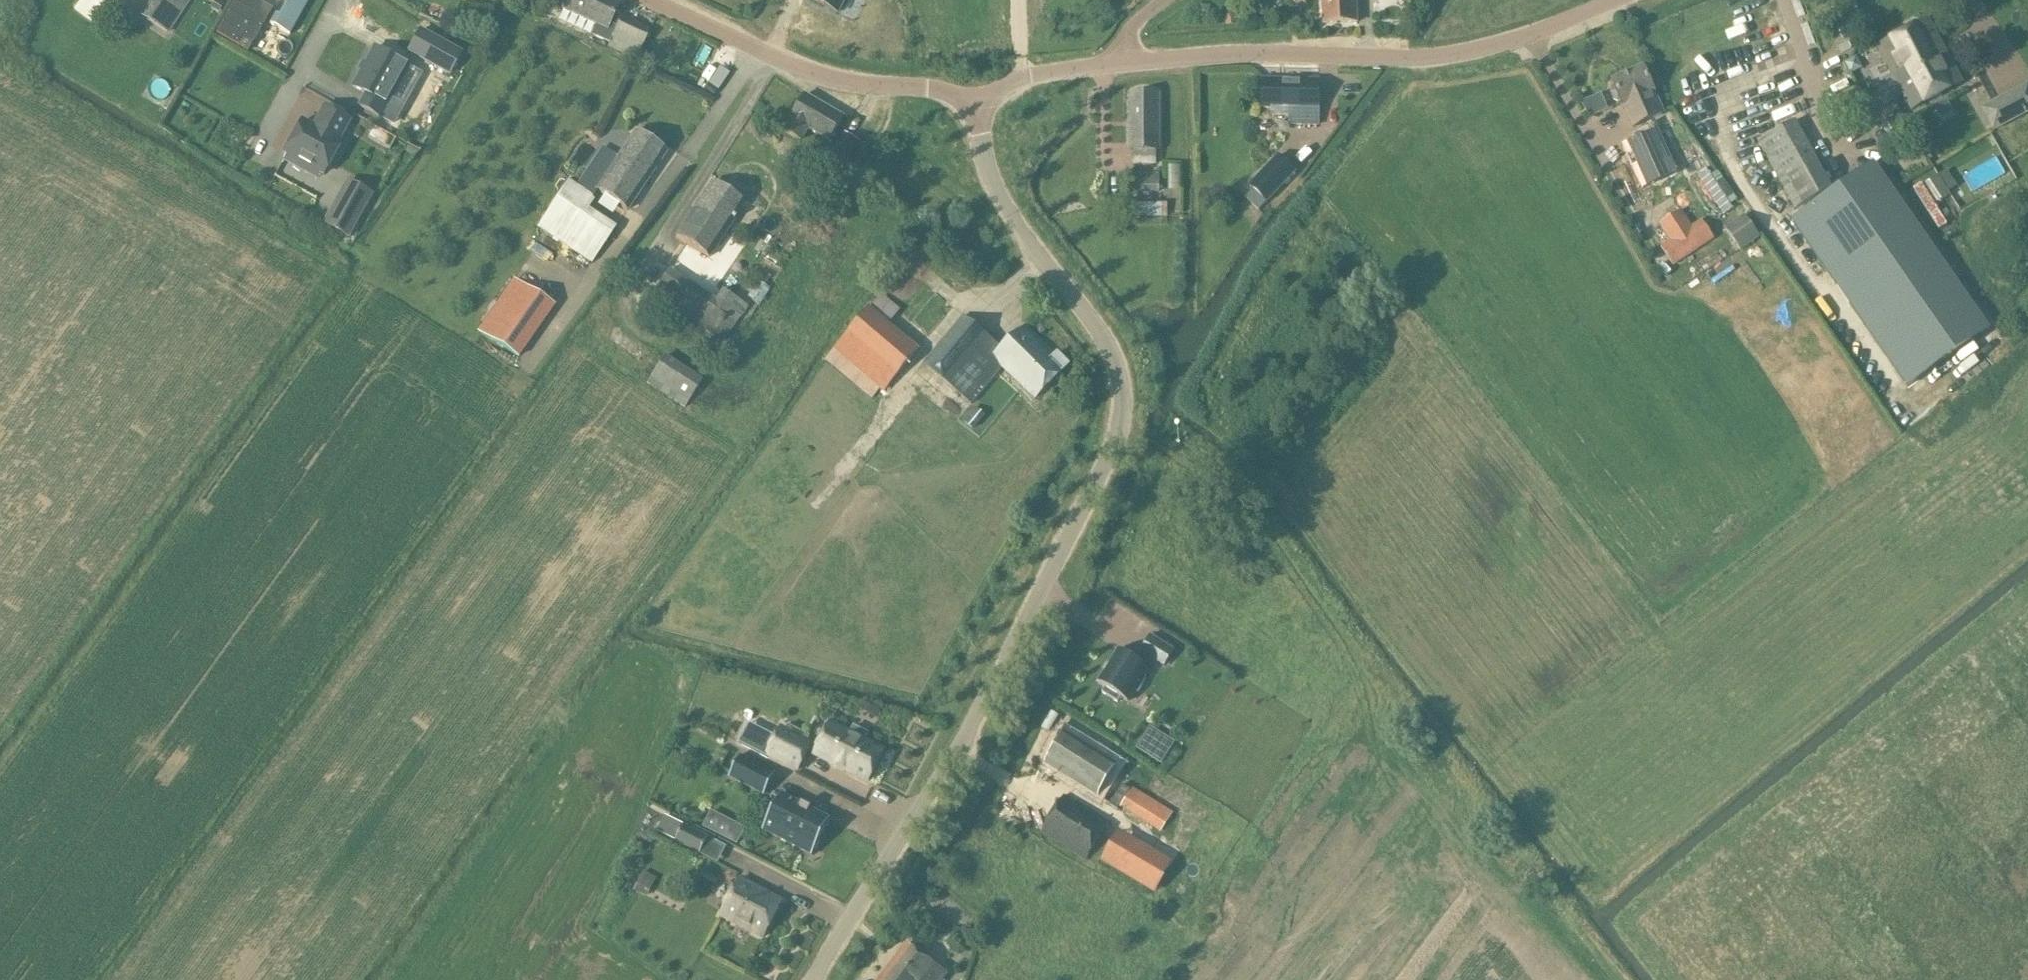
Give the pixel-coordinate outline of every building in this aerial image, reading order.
[(94,20),(107,2),(108,0),(83,0),(77,9),(94,20)] [(144,15),(168,31),(189,0),(154,0),(144,15)] [(289,34),(308,0),(282,0),(269,23),(289,34)] [(564,8),(597,24),(593,33),(610,41),(609,45),(638,58),(650,30),(615,14),(620,2),(615,0),(567,0),(564,8)] [(1324,22),(1358,21),(1357,0),(1323,0),(1324,22)] [(1928,18),(1879,45),(1913,108),(1963,81),(1928,18)] [(262,41),(280,51),(286,38),(269,29),(262,41)] [(460,53),(420,30),(408,51),(448,74),(460,53)] [(280,51),(262,41),(259,39),(253,51),(273,62),(280,51)] [(405,65),(374,48),(352,87),(365,94),(359,105),(382,118),(389,106),(385,103),(405,65)] [(1645,67),(1614,81),(1616,85),(1613,86),(1611,91),(1615,98),(1619,100),(1622,99),(1634,126),(1665,113),(1645,67)] [(1265,79),(1264,106),(1274,107),(1273,113),(1292,114),(1291,123),(1319,123),(1320,80),(1265,79)] [(1978,109),(1990,129),(2025,108),(2012,88),(1978,109)] [(1590,114),(1607,107),(1601,92),(1584,99),(1590,114)] [(1132,93),(1132,149),(1133,149),(1133,162),(1157,162),(1157,149),(1160,149),(1160,93),(1132,93)] [(842,115),(808,95),(796,117),(789,129),(801,137),(809,125),(829,137),(842,115)] [(349,120),(324,107),(316,121),(319,122),(315,129),(301,121),(284,153),(322,174),(340,143),(337,141),(349,120)] [(1796,120),(1760,140),(1797,208),(1834,188),(1796,120)] [(366,139),(390,147),(394,135),(370,127),(366,139)] [(578,186),(569,180),(539,225),(593,262),(616,228),(585,207),(592,197),(598,189),(628,209),(667,152),(636,131),(622,151),(604,180),(589,170),(578,186)] [(857,141),(844,132),(829,156),(843,165),(857,141)] [(874,151),(861,143),(842,173),(854,181),(874,151)] [(1252,185),(1265,197),(1270,201),(1297,171),(1280,155),(1252,185)] [(1873,165),(1841,187),(1793,220),(1792,219),(1791,220),(1791,221),(1792,220),(1908,386),(1990,329),(1874,163),(1875,162),(1874,162),(1873,163),(1874,164),(1873,165)] [(1913,188),(1925,208),(1957,187),(1945,168),(1913,188)] [(1133,173),(1132,198),(1161,198),(1161,172),(1133,173)] [(370,194),(347,182),(324,224),(347,237),(370,194)] [(713,182),(677,236),(708,257),(744,203),(713,182)] [(1167,201),(1135,200),(1134,216),(1167,217),(1167,201)] [(1726,228),(1742,249),(1761,235),(1745,214),(1726,228)] [(1704,219),(1673,240),(1662,246),(1674,264),(1715,237),(1704,219)] [(652,294),(666,304),(679,312),(692,321),(689,325),(709,338),(712,334),(724,342),(740,318),(741,318),(749,306),(722,289),(715,299),(669,268),(652,294)] [(519,358),(556,305),(512,277),(477,331),(519,358)] [(758,281),(748,297),(760,305),(770,288),(758,281)] [(891,293),(858,340),(934,393),(967,346),(891,293)] [(982,398),(1027,430),(1040,411),(1034,406),(1049,385),(1046,382),(1055,369),(1021,344),(982,398)] [(664,355),(646,383),(685,408),(702,380),(664,355)] [(1173,648),(1151,634),(1150,634),(1140,651),(1165,666),(1175,649),(1173,648)] [(1149,669),(1120,650),(1111,664),(1109,664),(1104,671),(1106,672),(1099,682),(1107,687),(1103,692),(1119,701),(1122,696),(1129,701),(1136,690),(1140,692),(1147,676),(1145,675),(1149,669)] [(850,734),(831,724),(816,753),(869,780),(884,752),(864,742),(869,733),(855,725),(850,734)] [(1047,762),(1100,795),(1118,765),(1066,732),(1047,762)] [(807,749),(778,734),(762,764),(793,780),(810,747),(808,747),(807,749)] [(1175,742),(1163,734),(1149,756),(1162,764),(1175,742)] [(775,773),(741,755),(729,777),(764,795),(775,773)] [(1118,806),(1160,831),(1173,809),(1130,784),(1118,806)] [(831,819),(781,793),(763,829),(813,855),(831,819)] [(1066,794),(1042,832),(1087,860),(1109,821),(1066,794)] [(709,837),(684,824),(675,841),(700,854),(709,837)] [(731,825),(725,838),(738,845),(744,832),(731,825)] [(1096,860),(1152,891),(1170,857),(1114,827),(1096,860)] [(643,870),(635,885),(652,893),(660,878),(643,870)] [(741,879),(722,915),(765,937),(783,901),(741,879)] [(879,979),(943,979),(948,973),(908,942),(879,979)]
